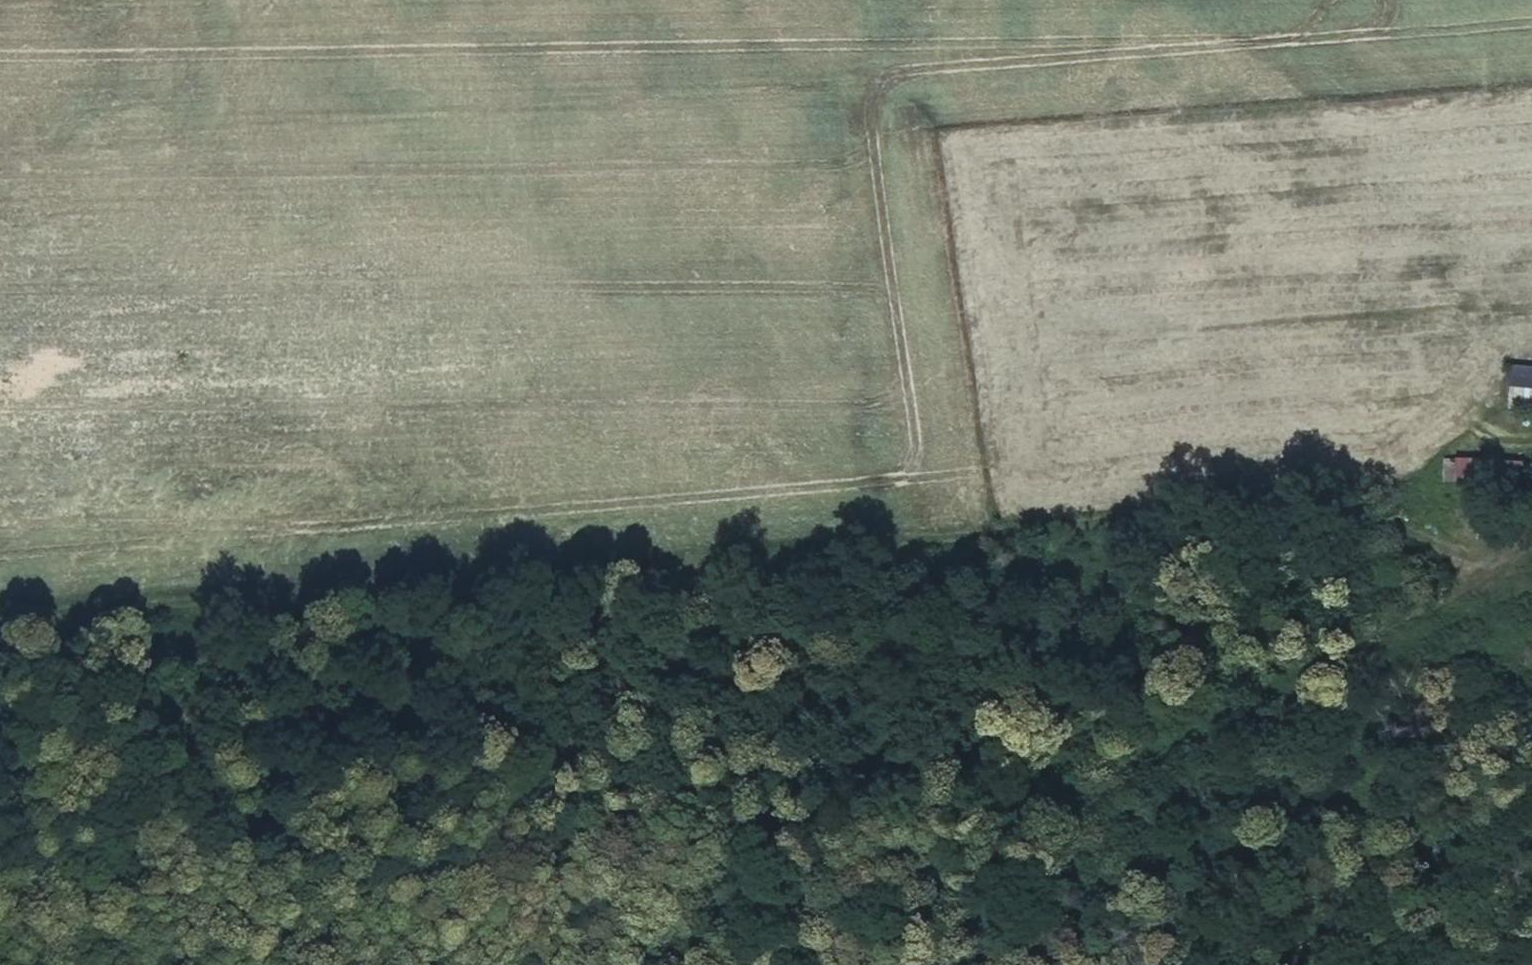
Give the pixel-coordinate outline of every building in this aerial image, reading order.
[(1531,414),(1531,367),(1510,365),(1507,412),(1531,414)] [(1489,459),(1444,456),(1442,478),(1487,481),(1489,459)]
